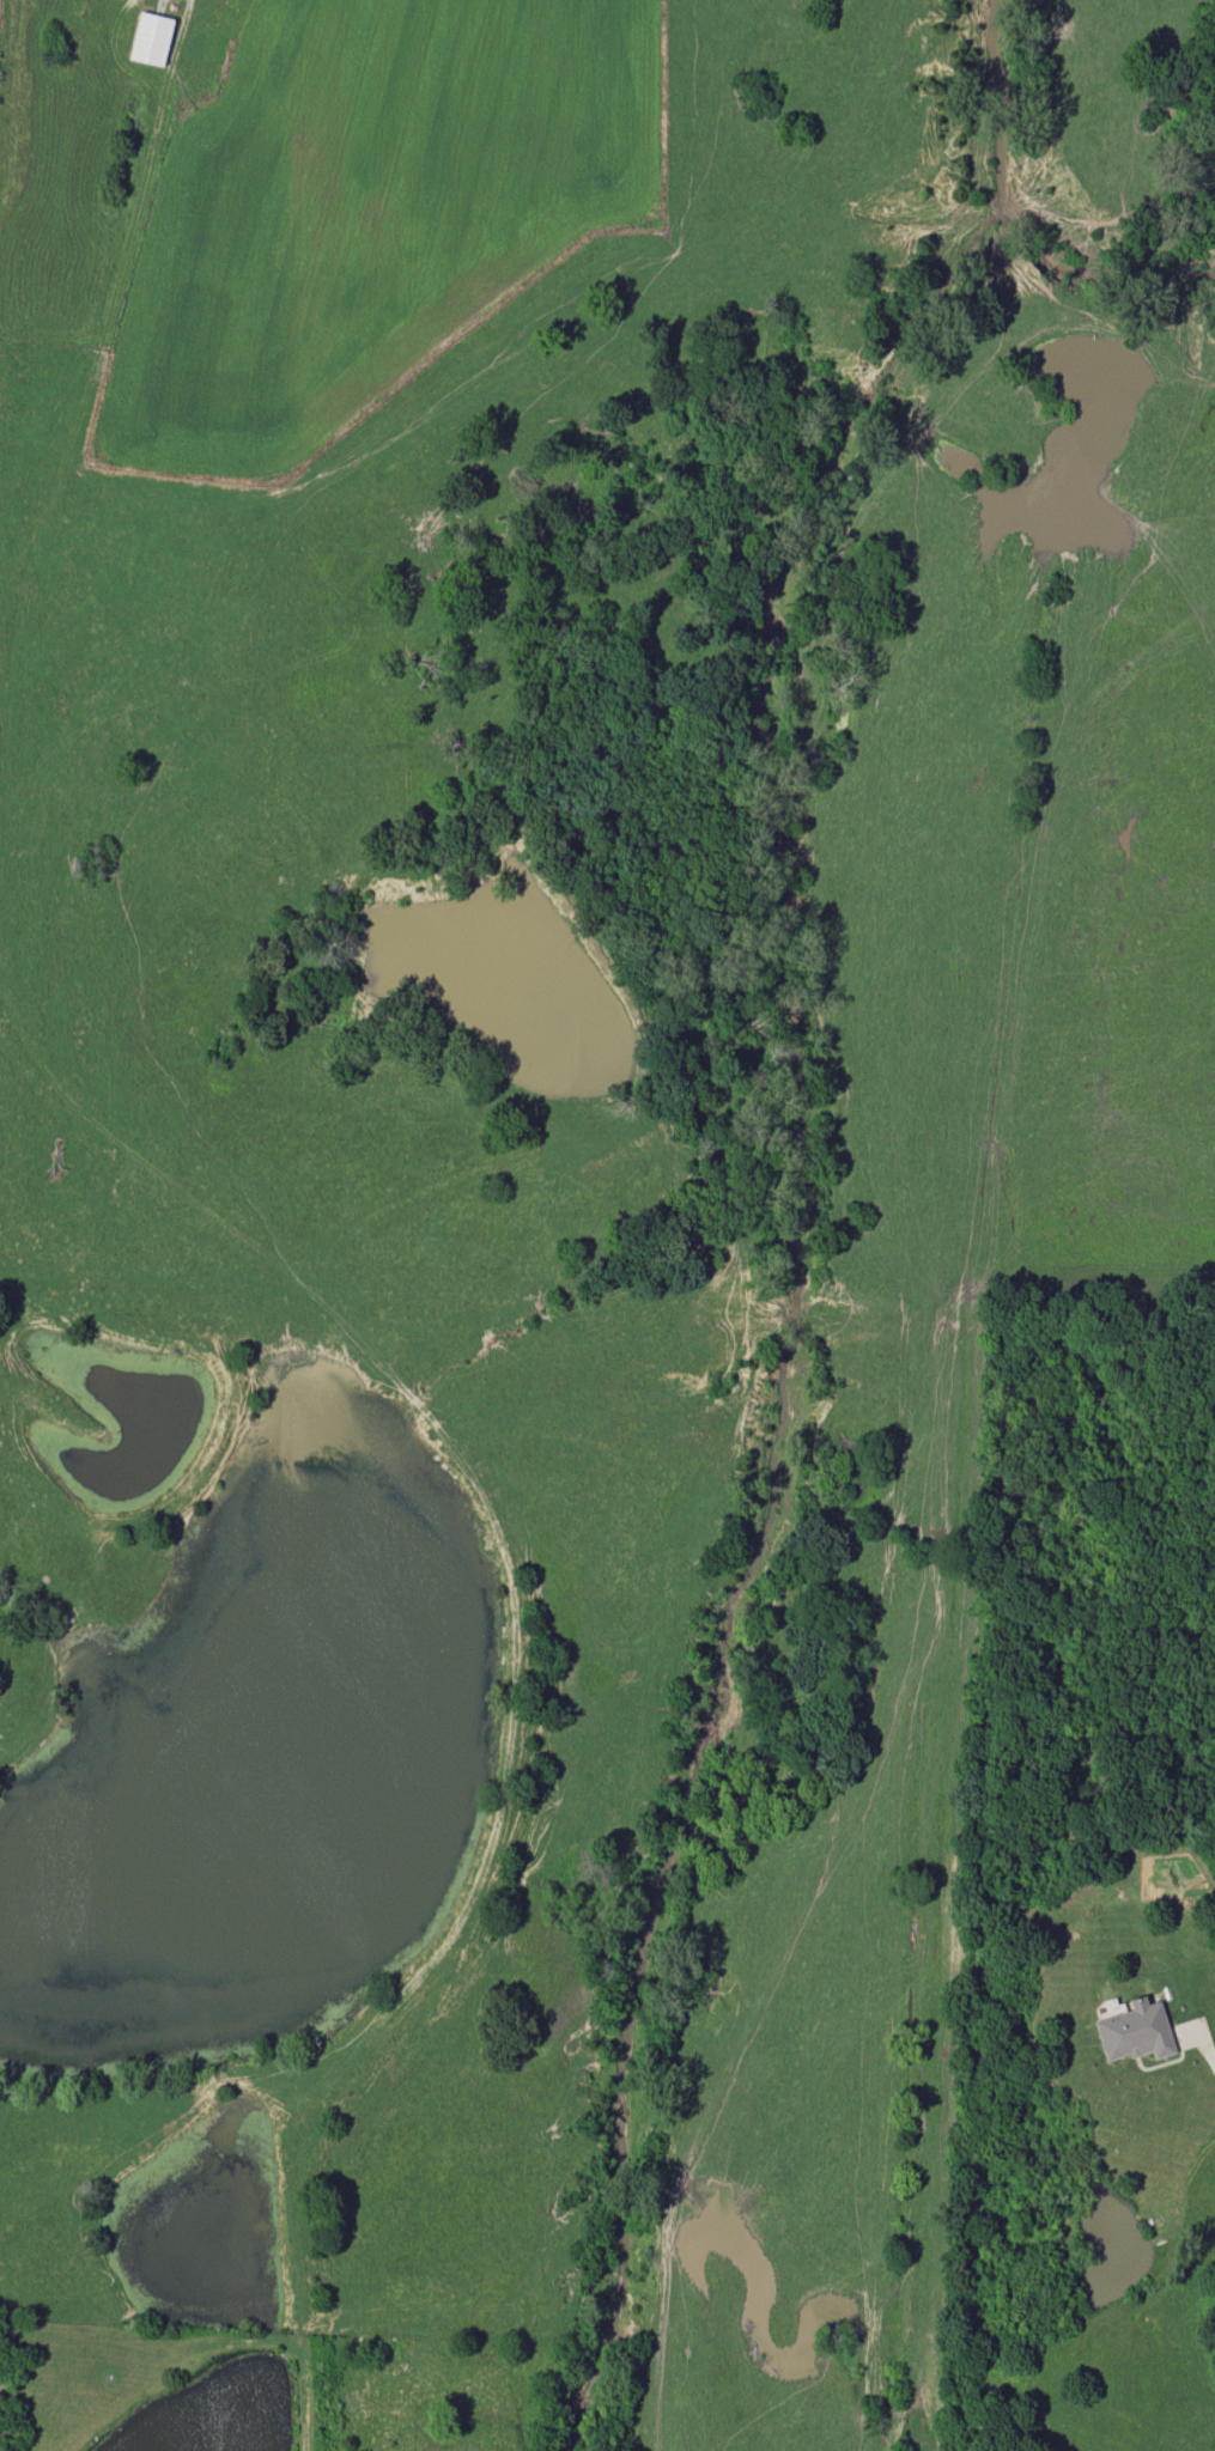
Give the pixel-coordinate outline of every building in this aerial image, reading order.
[(130,59),(163,66),(174,19),(140,12),(130,59)] [(1094,2020),(1105,2061),(1130,2055),(1130,2057),(1152,2052),(1154,2059),(1175,2053),(1161,2001),(1147,2005),(1145,1996),(1130,2000),(1132,2009),(1094,2020)]
